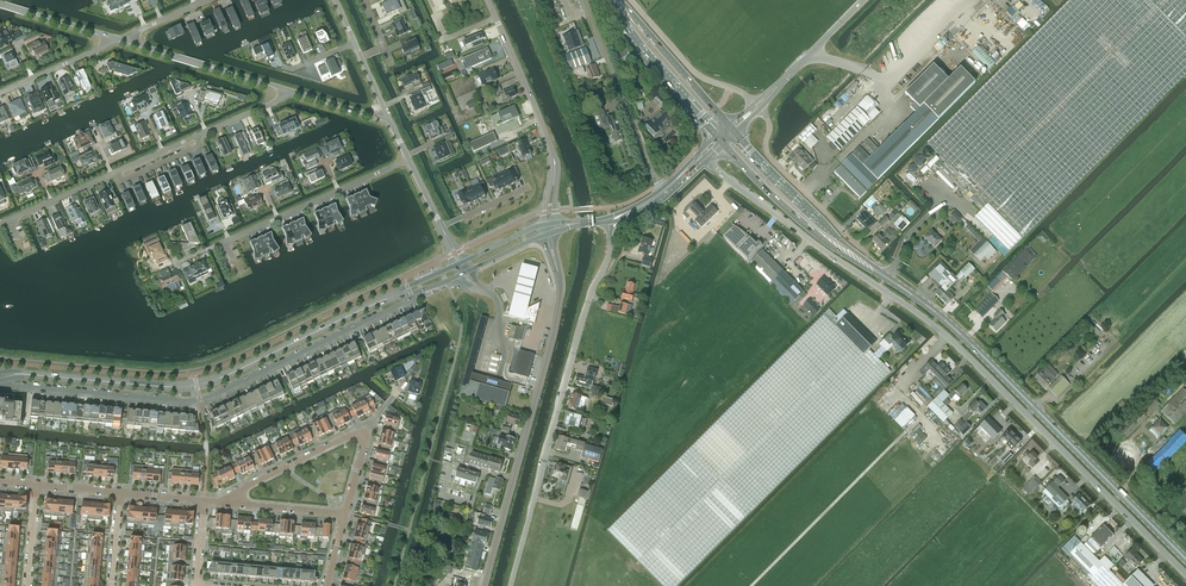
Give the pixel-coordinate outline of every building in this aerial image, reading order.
[(105,5),(107,8),(108,7),(110,13),(115,11),(116,10),(116,11),(122,8),(122,7),(128,5),(126,2),(127,2),(128,1),(129,3),(134,0),(111,0),(111,1),(106,3),(106,4),(105,5)] [(249,5),(246,0),(241,0),(240,1),(247,17),(253,15),(249,5)] [(263,0),(255,4),(260,15),(268,11),(263,0)] [(402,0),(397,2),(396,0),(394,0),(383,5),(387,15),(399,10),(400,14),(407,11),(402,0)] [(946,162),(1022,238),(1185,74),(1185,0),(1070,0),(927,143),(946,162)] [(240,25),(232,8),(226,11),(234,28),(240,25)] [(226,27),(219,10),(213,12),(221,29),(226,27)] [(397,22),(392,25),(398,37),(407,33),(403,25),(406,23),(403,16),(395,19),(397,22)] [(214,32),(209,21),(200,25),(205,36),(214,32)] [(201,41),(195,29),(193,24),(188,27),(195,44),(201,41)] [(168,31),(172,39),(183,34),(180,25),(168,31)] [(8,45),(7,43),(15,40),(12,33),(8,35),(6,31),(2,32),(1,30),(0,31),(0,47),(1,49),(8,45)] [(312,50),(309,44),(311,43),(305,31),(300,34),(303,38),(297,41),(303,53),(303,54),(306,53),(312,50)] [(573,33),(564,36),(569,51),(578,47),(581,46),(578,38),(581,37),(578,31),(573,33)] [(314,35),(318,45),(322,46),(329,43),(325,35),(321,32),(314,35)] [(463,41),(462,41),(465,47),(466,47),(472,44),(473,48),(483,44),(482,41),(481,40),(483,39),(481,33),(463,41)] [(259,47),(252,50),(255,57),(263,53),(266,60),(273,57),(270,51),(270,50),(272,49),(271,47),(273,46),(269,37),(257,42),(259,47)] [(421,51),(415,37),(409,40),(408,38),(404,40),(407,46),(402,49),(403,50),(403,51),(403,52),(404,52),(405,54),(407,57),(406,54),(409,52),(411,55),(421,51)] [(36,42),(26,46),(30,53),(34,63),(39,60),(38,56),(48,52),(44,43),(40,45),(38,41),(36,42)] [(287,61),(295,57),(289,44),(281,48),(287,61)] [(978,46),(972,53),(989,69),(995,63),(994,61),(988,56),(978,46)] [(491,59),(487,48),(461,59),(462,61),(462,62),(462,63),(463,63),(465,67),(470,64),(472,68),(491,59)] [(571,70),(591,63),(586,48),(566,55),(571,70)] [(1000,55),(994,50),(988,56),(994,61),(1000,55)] [(10,52),(10,51),(1,54),(6,65),(5,66),(7,71),(17,66),(16,65),(18,64),(16,59),(14,60),(13,59),(14,59),(13,56),(14,56),(12,51),(10,52)] [(325,64),(317,68),(321,76),(329,73),(331,78),(340,74),(333,59),(324,63),(325,64)] [(138,70),(112,63),(106,65),(107,68),(109,72),(110,72),(109,71),(111,70),(111,71),(112,71),(112,72),(113,72),(114,72),(114,71),(114,70),(124,73),(128,77),(127,77),(137,73),(136,73),(137,71),(138,71),(138,70)] [(600,77),(595,65),(586,68),(590,80),(600,77)] [(844,183),(860,199),(867,192),(866,192),(975,83),(960,68),(948,80),(933,65),(905,94),(914,103),(910,107),(915,113),(878,150),(868,139),(840,166),(841,166),(834,173),(839,178),(841,184),(844,183)] [(576,77),(585,74),(582,67),(573,70),(576,77)] [(472,69),(461,74),(463,77),(474,72),(472,69)] [(483,86),(498,79),(493,69),(478,76),(483,86)] [(73,78),(77,86),(77,85),(80,84),(79,83),(81,82),(84,90),(90,87),(87,79),(85,75),(83,71),(77,73),(79,78),(77,79),(76,77),(74,78),(73,78)] [(422,85),(420,80),(417,73),(412,76),(411,75),(404,78),(405,79),(401,80),(404,88),(413,84),(414,88),(422,85)] [(67,78),(64,80),(59,82),(61,87),(59,88),(63,96),(68,94),(69,94),(70,94),(70,93),(75,91),(71,82),(70,83),(67,78)] [(170,83),(175,94),(173,95),(175,99),(182,96),(180,93),(184,91),(184,92),(189,90),(189,89),(188,86),(176,82),(175,80),(170,83)] [(55,89),(52,90),(50,86),(41,90),(46,102),(52,100),(53,102),(60,99),(55,89)] [(157,93),(155,87),(148,90),(150,96),(157,93)] [(516,95),(513,88),(504,92),(504,94),(501,95),(503,101),(507,99),(516,95)] [(604,88),(595,92),(598,98),(607,94),(604,88)] [(220,102),(222,96),(206,91),(206,92),(200,91),(197,100),(202,101),(202,103),(205,104),(205,106),(207,107),(207,105),(217,108),(219,102),(220,102)] [(31,96),(24,99),(28,108),(31,107),(33,111),(36,109),(38,112),(43,110),(40,103),(41,102),(36,92),(33,94),(33,95),(31,96)] [(132,103),(136,111),(136,112),(137,112),(140,110),(141,110),(144,108),(144,109),(144,108),(145,108),(144,108),(148,107),(149,106),(148,106),(147,102),(151,100),(148,93),(133,99),(134,101),(132,102),(132,103)] [(428,106),(422,93),(410,99),(412,103),(413,107),(414,107),(416,111),(428,106)] [(662,107),(667,102),(659,94),(654,100),(662,107)] [(20,99),(14,102),(9,105),(12,111),(15,118),(22,115),(23,118),(27,116),(20,99)] [(476,106),(473,100),(466,104),(469,110),(476,106)] [(176,108),(181,120),(184,119),(184,120),(186,120),(187,121),(188,120),(189,120),(190,118),(190,117),(190,116),(193,115),(187,103),(183,105),(182,104),(181,103),(180,103),(178,104),(177,104),(176,106),(176,107),(176,108)] [(483,113),(489,110),(486,104),(480,106),(483,113)] [(4,122),(11,119),(5,106),(0,108),(0,123),(4,122)] [(515,106),(491,117),(492,119),(494,117),(501,132),(512,127),(513,128),(523,124),(515,106)] [(827,138),(840,151),(870,121),(857,107),(827,138)] [(153,117),(153,118),(154,121),(155,122),(155,123),(156,125),(157,126),(157,127),(158,129),(158,130),(159,129),(163,127),(164,128),(168,126),(166,121),(169,120),(167,116),(164,118),(160,109),(154,111),(156,116),(153,117)] [(602,111),(594,114),(600,130),(610,126),(610,127),(611,127),(613,133),(612,133),(615,142),(622,140),(619,131),(620,131),(615,116),(607,119),(607,120),(605,121),(601,111),(603,111),(602,111)] [(650,124),(645,128),(654,137),(656,139),(659,137),(661,137),(663,135),(663,133),(660,130),(666,124),(667,126),(669,126),(672,123),(672,121),(671,120),(671,119),(663,111),(650,124)] [(279,127),(275,129),(278,136),(282,134),(283,136),(289,133),(289,134),(293,132),(293,131),(299,128),(295,118),(289,121),(288,121),(288,122),(285,123),(284,123),(278,126),(279,127)] [(441,135),(439,129),(440,128),(437,121),(424,127),(427,134),(429,133),(430,135),(432,140),(441,135)] [(134,126),(141,140),(149,136),(143,122),(134,126)] [(112,132),(113,131),(113,129),(112,128),(111,127),(110,127),(108,123),(100,127),(96,128),(101,139),(104,138),(105,139),(113,135),(112,132)] [(803,143),(809,137),(812,134),(816,129),(811,124),(798,137),(803,143)] [(249,127),(246,129),(252,144),(256,142),(257,146),(264,143),(260,135),(261,135),(261,134),(260,134),(260,133),(259,133),(258,129),(251,131),(249,127)] [(243,132),(234,137),(243,157),(252,152),(249,145),(245,147),(242,141),(246,139),(243,132)] [(74,140),(74,141),(75,145),(76,144),(79,150),(83,148),(84,148),(84,149),(85,149),(85,148),(87,147),(88,146),(92,144),(89,138),(91,138),(89,134),(88,133),(87,133),(84,135),(83,134),(77,136),(77,138),(74,139),(74,140)] [(493,133),(470,143),(474,152),(497,141),(493,133)] [(818,141),(812,134),(809,137),(816,144),(818,141)] [(125,148),(123,144),(124,144),(121,138),(115,140),(116,143),(109,146),(110,149),(109,150),(111,155),(120,151),(120,150),(125,148)] [(326,150),(329,155),(333,153),(334,155),(338,153),(337,151),(341,150),(339,146),(341,145),(337,138),(328,143),(329,144),(324,146),(325,147),(321,148),(322,151),(326,150)] [(231,153),(225,139),(216,143),(223,157),(231,153)] [(531,154),(525,140),(517,144),(523,158),(526,157),(531,154)] [(450,153),(445,142),(443,143),(434,147),(434,148),(436,152),(435,152),(437,156),(438,156),(439,160),(439,161),(449,157),(448,154),(450,153)] [(798,148),(789,157),(794,162),(796,160),(801,165),(800,166),(804,170),(811,162),(809,160),(811,158),(802,149),(800,151),(798,149),(800,146),(799,146),(800,146),(798,148)] [(315,162),(315,161),(320,159),(316,150),(303,155),(306,161),(303,162),(306,170),(317,165),(317,164),(315,165),(314,162),(315,162)] [(56,163),(53,156),(50,157),(48,151),(35,157),(39,166),(43,164),(45,164),(47,166),(45,167),(45,168),(52,164),(53,166),(56,164),(55,163),(56,163)] [(79,160),(83,167),(88,165),(88,166),(94,163),(94,162),(99,160),(95,153),(93,154),(91,151),(78,157),(80,160),(79,160)] [(343,169),(347,167),(352,165),(348,156),(343,159),(343,158),(339,160),(335,162),(339,171),(343,169)] [(212,157),(205,160),(210,172),(217,169),(212,157)] [(25,160),(12,166),(16,175),(17,175),(18,176),(19,176),(21,175),(21,174),(21,173),(29,169),(28,168),(32,166),(29,160),(25,161),(25,160)] [(199,161),(193,164),(198,176),(205,173),(199,161)] [(958,188),(981,211),(974,218),(993,237),(1008,252),(1022,238),(946,162),(939,169),(958,188)] [(266,183),(271,181),(272,181),(273,181),(274,184),(272,184),(272,185),(283,180),(280,173),(277,174),(274,169),(273,169),(273,168),(272,167),(269,168),(269,170),(269,171),(262,174),(266,183)] [(518,182),(516,176),(519,174),(516,167),(505,172),(511,185),(518,182)] [(60,168),(47,174),(44,176),(47,183),(51,182),(56,180),(56,181),(57,182),(60,181),(60,179),(60,178),(64,176),(63,174),(64,173),(62,170),(60,168)] [(188,168),(181,171),(187,182),(193,179),(188,168)] [(305,174),(306,178),(308,177),(311,184),(324,178),(321,171),(318,172),(316,169),(305,174)] [(176,172),(169,175),(174,186),(181,183),(176,172)] [(511,185),(505,172),(497,175),(499,178),(503,189),(511,185)] [(256,175),(243,181),(248,193),(260,188),(257,181),(259,180),(256,175)] [(170,192),(164,177),(157,180),(164,195),(170,192)] [(503,189),(499,178),(491,181),(493,186),(496,192),(503,189)] [(31,179),(17,185),(21,194),(26,192),(26,193),(27,193),(30,192),(31,191),(30,190),(34,188),(38,186),(35,180),(32,181),(31,179)] [(274,191),(277,199),(291,193),(288,185),(289,184),(287,181),(280,184),(282,187),(274,191)] [(152,182),(145,185),(146,187),(146,188),(150,198),(151,198),(152,200),(159,197),(158,195),(157,194),(153,185),(153,184),(152,182)] [(485,197),(483,191),(479,183),(472,187),(478,200),(485,197)] [(478,200),(472,187),(465,190),(471,203),(478,200)] [(140,188),(133,191),(138,202),(145,199),(140,188)] [(471,203),(465,190),(457,193),(463,207),(471,203)] [(119,204),(117,198),(112,200),(108,191),(99,195),(105,210),(115,206),(119,204)] [(372,207),(374,200),(369,198),(366,191),(360,193),(360,194),(364,201),(362,202),(365,209),(370,206),(372,207)] [(129,194),(122,197),(127,209),(134,206),(129,194)] [(364,201),(360,194),(359,195),(358,194),(353,197),(356,205),(354,206),(357,212),(365,209),(362,202),(364,201)] [(244,201),(245,204),(248,209),(250,208),(251,211),(259,207),(258,207),(262,205),(258,195),(244,201)] [(205,197),(200,199),(198,200),(208,222),(215,219),(214,217),(213,214),(209,206),(211,206),(209,202),(208,203),(205,197)] [(356,205),(353,197),(351,198),(351,197),(345,200),(349,208),(349,215),(357,214),(357,213),(357,212),(354,206),(356,205)] [(224,202),(222,199),(221,198),(217,200),(217,201),(219,205),(217,205),(220,212),(218,213),(222,221),(224,220),(224,219),(232,215),(225,202),(224,202)] [(84,202),(90,215),(98,211),(99,213),(102,212),(98,205),(96,206),(93,199),(88,200),(87,200),(86,201),(85,202),(84,202)] [(701,227),(717,212),(711,205),(704,211),(696,202),(689,209),(698,218),(695,221),(701,227)] [(873,211),(872,212),(874,214),(882,206),(880,204),(877,207),(873,211)] [(341,219),(337,212),(335,205),(328,208),(328,209),(332,216),(330,217),(333,223),(334,223),(335,223),(341,219)] [(85,222),(80,209),(78,210),(76,206),(67,210),(72,222),(77,220),(79,225),(85,222)] [(882,206),(874,214),(877,216),(880,213),(881,214),(886,209),(882,206)] [(330,217),(332,216),(328,209),(327,209),(326,208),(321,211),(321,212),(324,219),(322,220),(325,227),(333,223),(330,217)] [(861,216),(857,220),(862,226),(871,218),(865,212),(867,211),(864,208),(859,213),(861,216)] [(66,218),(63,211),(57,213),(59,216),(57,217),(57,215),(52,218),(57,230),(61,228),(66,236),(71,233),(64,219),(66,218)] [(324,219),(321,212),(319,213),(319,212),(313,214),(317,222),(317,229),(325,229),(324,227),(325,227),(322,220),(324,219)] [(878,223),(883,228),(890,221),(888,219),(885,216),(878,223)] [(901,216),(894,224),(901,230),(902,231),(909,224),(908,223),(901,216)] [(240,223),(237,217),(231,220),(234,226),(240,223)] [(871,218),(862,226),(868,231),(876,223),(874,221),(871,218)] [(36,223),(43,238),(53,234),(46,219),(36,223)] [(309,233),(305,227),(303,219),(296,222),(296,223),(299,230),(298,231),(301,238),(303,237),(303,238),(309,233)] [(198,240),(192,228),(190,223),(188,224),(181,227),(185,236),(187,240),(189,239),(189,244),(178,243),(182,252),(195,246),(194,244),(197,244),(196,241),(198,240)] [(299,230),(296,223),(295,224),(294,223),(289,225),(289,226),(292,233),(290,234),(293,241),(301,238),(298,231),(299,230)] [(732,224),(732,227),(723,236),(748,260),(762,246),(758,241),(757,242),(756,240),(753,240),(742,231),(732,224)] [(292,233),(289,226),(287,227),(287,226),(281,229),(285,237),(285,244),(293,243),(292,241),(293,241),(290,234),(292,233)] [(888,228),(883,234),(884,235),(885,237),(886,237),(889,239),(894,234),(888,228)] [(935,235),(932,232),(925,238),(934,247),(941,241),(938,238),(938,236),(936,235),(935,235)] [(264,236),(264,237),(268,244),(266,245),(269,252),(270,251),(271,252),(276,249),(277,248),(273,241),(271,233),(264,236)] [(881,250),(888,243),(884,239),(885,237),(884,235),(882,237),(878,233),(871,240),(881,250)] [(268,244),(264,237),(262,238),(262,237),(256,240),(257,241),(260,248),(258,249),(261,256),(269,252),(266,245),(268,244)] [(993,237),(989,241),(1004,256),(1008,252),(993,237)] [(648,255),(652,241),(643,238),(639,253),(648,255)] [(167,260),(158,239),(147,243),(147,244),(148,244),(150,248),(149,248),(154,261),(155,260),(157,265),(167,260)] [(260,248),(257,241),(255,241),(249,243),(250,244),(253,251),(253,258),(261,258),(260,256),(261,256),(258,249),(260,248)] [(987,242),(974,255),(980,261),(986,256),(989,259),(996,252),(993,248),(987,242)] [(1011,281),(1037,255),(1027,246),(1002,271),(1002,272),(1007,277),(1011,281)] [(762,250),(754,257),(749,263),(791,305),(795,301),(798,304),(807,295),(762,250)] [(642,265),(650,267),(653,260),(644,257),(642,265)] [(540,265),(523,261),(510,314),(527,318),(540,265)] [(207,274),(206,272),(207,271),(211,269),(209,264),(205,266),(203,262),(197,264),(194,265),(194,266),(188,268),(189,269),(183,272),(186,281),(187,280),(189,285),(195,282),(194,280),(207,274)] [(940,265),(929,275),(935,280),(939,285),(940,285),(950,275),(947,272),(946,271),(948,269),(942,262),(941,263),(940,265)] [(960,272),(966,278),(974,269),(968,263),(960,272)] [(182,281),(178,271),(170,274),(168,269),(159,273),(161,278),(158,280),(162,289),(166,288),(168,293),(177,289),(175,285),(179,283),(178,282),(182,281)] [(1002,272),(997,278),(1002,283),(1007,277),(1002,272)] [(942,287),(936,294),(940,298),(940,299),(947,291),(950,288),(957,281),(958,280),(951,273),(950,274),(950,275),(940,285),(942,287)] [(828,280),(826,282),(823,278),(817,284),(828,295),(835,288),(835,287),(835,285),(833,284),(831,284),(831,283),(830,284),(827,281),(828,280)] [(221,279),(218,280),(219,284),(215,286),(217,289),(224,286),(221,279)] [(623,291),(622,298),(632,301),(633,298),(638,299),(639,295),(634,294),(633,293),(635,284),(628,282),(626,292),(623,291)] [(947,291),(940,299),(945,304),(947,305),(954,298),(952,296),(955,293),(950,288),(947,291)] [(991,293),(974,310),(982,318),(999,301),(991,293)] [(518,318),(528,321),(532,322),(535,323),(540,302),(520,311),(518,318)] [(618,310),(617,313),(625,315),(628,305),(626,305),(620,303),(619,307),(618,310)] [(836,325),(840,321),(836,317),(837,317),(829,309),(739,399),(671,467),(640,498),(608,530),(663,585),(676,585),(702,560),(891,372),(869,349),(864,353),(836,325)] [(412,315),(410,316),(416,330),(418,332),(420,326),(429,321),(424,310),(417,313),(416,312),(415,312),(412,313),(413,314),(412,314),(412,315)] [(994,316),(996,318),(989,325),(996,331),(1005,322),(1002,319),(1005,315),(1004,314),(1000,310),(994,316)] [(836,325),(864,353),(869,349),(872,346),(876,342),(848,313),(843,318),(840,321),(836,325)] [(406,318),(403,319),(403,320),(410,333),(416,330),(410,316),(410,315),(405,317),(406,318)] [(410,333),(403,320),(403,319),(398,321),(399,322),(397,323),(396,323),(403,336),(410,333)] [(392,325),(390,326),(396,339),(403,336),(396,323),(397,323),(396,322),(392,324),(392,325)] [(385,328),(383,329),(389,343),(396,339),(390,326),(389,325),(385,327),(385,328)] [(523,341),(526,327),(522,326),(521,328),(511,325),(508,338),(518,341),(518,340),(522,341),(523,341)] [(389,343),(383,329),(383,328),(378,331),(379,332),(376,333),(383,346),(389,343)] [(894,340),(903,349),(910,342),(899,331),(893,337),(890,334),(884,340),(889,345),(894,340)] [(372,335),(370,336),(376,349),(383,346),(376,333),(376,332),(371,334),(372,335)] [(376,349),(370,336),(369,335),(365,337),(365,338),(363,339),(369,353),(376,349)] [(349,346),(347,347),(353,360),(360,357),(353,343),(349,345),(349,346)] [(353,360),(347,347),(347,346),(342,348),(343,349),(340,350),(340,351),(347,364),(353,360)] [(347,364),(340,351),(340,350),(340,349),(335,352),(336,353),(334,354),(333,354),(340,367),(347,364)] [(520,350),(513,374),(528,378),(535,355),(535,354),(520,350)] [(340,367),(333,354),(334,354),(333,353),(332,353),(332,352),(329,354),(329,355),(329,356),(327,357),(333,370),(340,367)] [(333,370),(327,357),(326,356),(322,358),(322,359),(320,360),(326,374),(333,370)] [(316,362),(313,364),(320,377),(326,374),(320,360),(320,359),(315,362),(316,362)] [(927,371),(929,370),(936,377),(945,368),(941,363),(937,367),(931,360),(924,367),(927,371)] [(309,366),(307,367),(306,367),(313,380),(320,377),(313,364),(313,363),(308,365),(309,366)] [(313,380),(306,367),(307,367),(306,366),(302,368),(302,369),(300,370),(306,383),(313,380)] [(405,377),(400,367),(391,372),(389,369),(384,371),(385,374),(390,372),(391,375),(390,376),(392,380),(393,379),(395,382),(405,377)] [(577,375),(575,381),(577,382),(577,383),(577,385),(591,389),(590,392),(602,395),(603,389),(592,386),(594,378),(595,378),(597,371),(597,370),(588,368),(586,375),(585,377),(577,375)] [(936,377),(946,388),(952,382),(946,376),(950,372),(945,368),(936,377)] [(1045,368),(1040,372),(1034,378),(1044,389),(1055,378),(1045,368)] [(306,383),(300,370),(299,369),(295,371),(295,372),(293,373),(293,374),(299,387),(306,383)] [(512,384),(478,375),(466,371),(459,395),(460,395),(469,397),(468,397),(469,397),(478,400),(487,402),(487,403),(487,402),(496,405),(497,405),(500,406),(505,407),(505,408),(512,384)] [(288,375),(289,376),(286,377),(289,382),(292,390),(299,387),(293,374),(293,373),(293,372),(288,375)] [(1048,389),(1057,397),(1069,385),(1061,376),(1048,389)] [(415,394),(418,395),(421,384),(414,383),(415,380),(412,379),(410,382),(407,392),(411,393),(410,395),(414,396),(415,394)] [(273,383),(270,385),(277,398),(284,394),(280,386),(277,381),(277,380),(272,383),(273,383)] [(266,387),(264,388),(263,388),(270,401),(277,398),(270,385),(270,384),(265,386),(266,387)] [(949,396),(948,397),(951,399),(956,394),(959,397),(960,396),(960,397),(967,390),(962,384),(955,391),(954,389),(950,394),(949,395),(949,396)] [(270,401),(263,388),(264,388),(263,387),(259,389),(259,390),(257,391),(263,404),(270,401)] [(1174,425),(1185,413),(1185,391),(1183,389),(1161,411),(1174,425)] [(265,407),(263,404),(257,391),(256,390),(252,392),(252,393),(250,394),(250,395),(257,408),(258,410),(265,407)] [(944,390),(937,397),(942,402),(948,397),(949,396),(949,395),(944,390)] [(257,408),(250,395),(250,394),(250,393),(245,396),(246,397),(243,398),(250,411),(257,408)] [(582,411),(586,398),(572,394),(568,407),(582,411)] [(356,401),(357,403),(363,415),(370,412),(368,409),(374,405),(369,395),(356,401)] [(613,399),(603,396),(601,403),(611,406),(613,399)] [(239,400),(237,401),(243,414),(250,411),(243,398),(243,397),(238,399),(239,400)] [(930,404),(927,407),(929,408),(943,422),(952,413),(942,403),(942,402),(937,397),(936,397),(930,404)] [(19,426),(22,401),(0,399),(0,424),(19,426)] [(232,403),(230,404),(236,418),(243,414),(237,401),(236,400),(232,402),(232,403)] [(31,401),(31,402),(30,417),(38,418),(39,403),(36,403),(36,402),(31,401)] [(981,413),(982,413),(986,408),(980,402),(978,404),(976,401),(968,409),(973,413),(976,410),(980,414),(981,413)] [(39,402),(39,403),(38,418),(45,418),(46,404),(44,403),(44,402),(39,402)] [(46,402),(46,404),(45,418),(53,419),(54,404),(51,404),(51,403),(46,402)] [(54,403),(54,404),(53,419),(60,420),(61,405),(59,405),(59,404),(54,403)] [(225,407),(223,408),(230,421),(236,418),(230,404),(230,403),(225,406),(225,407)] [(348,408),(352,416),(355,415),(357,418),(363,415),(357,403),(351,406),(348,408)] [(1121,431),(1127,438),(1155,409),(1149,403),(1121,431)] [(61,404),(61,405),(60,420),(67,420),(69,406),(66,405),(66,404),(61,404)] [(69,405),(69,406),(67,420),(75,421),(76,406),(74,406),(74,405),(69,405)] [(76,405),(76,406),(75,421),(82,422),(84,407),(83,407),(81,407),(81,406),(76,405)] [(84,406),(83,407),(84,407),(82,422),(90,422),(91,408),(89,407),(89,406),(84,406)] [(347,406),(337,410),(344,424),(350,421),(349,418),(352,416),(348,408),(347,406)] [(99,408),(97,423),(105,424),(106,409),(103,409),(104,408),(99,407),(98,408),(99,408)] [(219,410),(217,411),(216,411),(223,424),(230,421),(223,408),(223,407),(218,409),(219,410)] [(99,408),(98,408),(91,408),(90,422),(97,423),(99,408)] [(106,408),(106,409),(105,424),(112,424),(114,410),(113,410),(111,409),(111,408),(106,408)] [(121,418),(121,413),(121,410),(118,410),(118,409),(113,409),(113,410),(114,410),(112,424),(120,425),(121,418)] [(134,426),(135,412),(132,411),(132,410),(127,410),(127,413),(126,419),(126,426),(134,426)] [(135,410),(135,412),(134,426),(141,427),(142,412),(140,412),(140,411),(135,410)] [(223,424),(216,411),(217,411),(216,410),(212,412),(212,413),(209,415),(209,414),(208,415),(209,417),(209,420),(211,430),(223,424)] [(331,413),(327,415),(329,417),(333,426),(336,424),(338,427),(344,424),(337,410),(331,413)] [(142,411),(142,412),(141,427),(149,428),(150,413),(147,413),(147,412),(142,411)] [(150,412),(150,413),(149,428),(156,428),(157,414),(155,413),(155,412),(150,412)] [(157,413),(157,414),(156,428),(163,429),(165,414),(162,414),(162,413),(157,413)] [(165,413),(165,414),(163,429),(171,430),(172,415),(170,415),(170,414),(165,413)] [(172,414),(172,415),(171,430),(178,430),(180,416),(179,416),(177,415),(177,414),(172,414)] [(522,417),(510,414),(507,422),(519,426),(522,417)] [(569,414),(566,422),(570,424),(569,426),(573,427),(574,425),(585,428),(587,419),(569,414)] [(180,415),(179,416),(180,416),(178,430),(186,431),(187,416),(185,416),(185,415),(180,415)] [(187,415),(187,416),(186,431),(199,432),(196,417),(192,417),(192,416),(187,415)] [(387,424),(386,427),(397,431),(400,420),(385,416),(383,423),(387,424)] [(325,419),(319,422),(325,434),(331,431),(329,427),(333,426),(329,417),(325,419)] [(980,426),(993,439),(1002,431),(988,417),(980,426)] [(313,425),(309,427),(313,435),(317,434),(318,437),(325,434),(319,422),(313,425)] [(960,428),(958,430),(963,435),(965,433),(971,427),(966,422),(960,428)] [(306,428),(300,431),(305,443),(312,440),(310,437),(313,435),(309,427),(306,428)] [(381,430),(380,437),(395,441),(392,440),(394,433),(395,430),(397,431),(386,427),(385,431),(381,430)] [(298,428),(288,433),(290,436),(294,445),(298,443),(299,446),(305,443),(300,431),(298,428)] [(1003,436),(1009,442),(1015,435),(1009,429),(1003,436)] [(1160,467),(1185,441),(1185,437),(1179,430),(1144,466),(1152,475),(1160,467)] [(912,431),(908,434),(913,439),(917,436),(912,431)] [(511,451),(515,439),(507,437),(507,438),(500,435),(497,443),(504,446),(503,448),(511,451)] [(1015,435),(1009,442),(1014,448),(1021,441),(1015,435)] [(287,438),(280,441),(286,453),(293,450),(291,446),(294,445),(290,436),(287,438)] [(559,436),(555,449),(565,452),(566,447),(576,450),(583,452),(585,445),(585,444),(568,439),(559,436)] [(393,448),(395,441),(380,437),(378,444),(381,445),(379,451),(388,454),(390,447),(393,448)] [(274,444),(271,446),(275,454),(278,452),(280,456),(286,453),(280,441),(274,444)] [(267,445),(260,448),(267,462),(273,459),(272,456),(275,454),(271,446),(268,447),(267,445)] [(583,452),(581,457),(599,462),(603,450),(585,445),(583,452)] [(255,454),(252,455),(256,464),(259,462),(261,465),(267,462),(260,448),(260,447),(253,450),(255,453),(255,454)] [(389,462),(391,454),(388,454),(379,451),(376,450),(374,458),(378,458),(377,462),(388,465),(386,464),(387,461),(389,462)] [(45,457),(44,468),(48,469),(48,472),(51,472),(53,473),(53,472),(55,473),(56,458),(55,458),(56,453),(50,452),(49,457),(45,457)] [(472,452),(469,463),(500,472),(503,461),(472,452)] [(989,461),(992,464),(1001,455),(998,452),(989,461)] [(1000,461),(1004,464),(1009,459),(1013,456),(1009,452),(1000,461)] [(1028,464),(1031,467),(1033,468),(1038,463),(1035,460),(1038,457),(1032,452),(1029,454),(1027,452),(1025,454),(1027,457),(1031,461),(1028,464)] [(247,454),(241,458),(248,472),(254,468),(252,465),(256,464),(252,455),(248,457),(247,454)] [(28,455),(21,455),(20,469),(21,469),(21,470),(23,470),(26,470),(27,467),(30,467),(31,460),(27,459),(28,455)] [(236,463),(232,465),(236,473),(240,471),(241,475),(248,472),(241,458),(235,461),(236,463)] [(69,459),(67,474),(69,474),(71,474),(74,474),(74,471),(78,471),(79,464),(80,465),(80,460),(76,460),(76,464),(75,464),(75,460),(69,459)] [(93,476),(94,461),(88,461),(84,460),(84,464),(83,472),(87,472),(86,475),(89,476),(92,476),(93,476)] [(118,463),(107,462),(106,477),(107,477),(107,478),(110,478),(113,478),(113,474),(117,475),(118,463)] [(372,465),(370,471),(385,475),(388,465),(377,462),(376,465),(372,465)] [(554,468),(552,476),(557,477),(555,483),(566,486),(567,483),(568,483),(573,467),(572,467),(558,463),(557,467),(556,469),(554,468)] [(130,465),(129,476),(133,476),(133,480),(135,480),(138,480),(139,480),(141,465),(130,465)] [(229,466),(223,469),(228,481),(235,478),(233,475),(236,473),(232,465),(229,466)] [(153,467),(152,481),(153,481),(153,482),(156,482),(159,482),(159,479),(163,479),(163,472),(164,468),(159,467),(159,471),(153,471),(154,467),(153,467)] [(168,479),(171,480),(171,483),(174,483),(174,484),(177,484),(178,484),(179,469),(172,468),(172,473),(168,472),(168,479)] [(479,474),(458,468),(455,478),(477,484),(479,474)] [(216,472),(210,476),(214,484),(221,481),(222,484),(228,481),(223,469),(216,472)] [(199,471),(192,470),(191,485),(192,485),(195,485),(197,485),(198,482),(201,482),(202,475),(198,475),(199,471)] [(372,479),(371,483),(380,485),(381,482),(383,482),(385,475),(370,471),(368,478),(372,479)] [(1029,495),(1041,483),(1035,476),(1022,489),(1029,495)] [(1041,501),(1054,513),(1068,499),(1058,488),(1065,481),(1060,476),(1053,483),(1052,482),(1046,488),(1043,492),(1046,495),(1041,501)] [(496,479),(490,478),(485,494),(491,496),(494,489),(500,490),(503,479),(497,478),(496,479)] [(367,485),(365,492),(380,496),(378,495),(380,489),(379,489),(380,485),(371,483),(370,486),(367,485)] [(578,497),(588,500),(590,492),(580,489),(578,497)] [(366,500),(366,503),(377,506),(380,496),(365,492),(363,499),(366,500)] [(1075,505),(1082,513),(1090,505),(1079,494),(1071,502),(1074,504),(1073,505),(1074,506),(1075,505)] [(7,496),(6,496),(4,512),(11,513),(12,511),(12,509),(11,508),(13,496),(10,496),(7,496)] [(26,503),(26,498),(24,497),(21,497),(19,497),(18,509),(18,512),(18,513),(26,514),(27,510),(27,503),(26,503)] [(45,505),(43,505),(43,511),(44,511),(44,516),(51,516),(52,500),(51,500),(48,499),(48,500),(45,499),(45,505)] [(54,500),(52,500),(51,516),(57,517),(59,501),(56,500),(54,500)] [(61,501),(59,501),(57,517),(65,517),(65,513),(66,501),(64,501),(61,501)] [(67,501),(66,501),(65,513),(71,514),(73,514),(73,513),(74,508),(72,508),(73,502),(70,502),(70,501),(67,501)] [(82,508),(80,508),(80,515),(88,515),(89,503),(88,503),(85,503),(82,503),(82,508)] [(91,504),(89,503),(88,515),(87,520),(94,520),(96,504),(93,504),(91,503),(91,504)] [(374,517),(377,506),(366,503),(365,507),(361,506),(359,513),(374,517)] [(98,504),(96,504),(94,520),(102,521),(102,517),(103,505),(101,504),(98,504)] [(104,505),(103,505),(102,517),(110,517),(111,511),(109,511),(110,505),(107,505),(104,504),(104,505)] [(490,515),(493,505),(486,504),(483,513),(490,515)] [(127,512),(126,519),(127,519),(127,523),(134,524),(136,508),(134,508),(134,507),(131,507),(128,507),(128,513),(127,512)] [(136,508),(134,524),(141,524),(142,508),(140,508),(137,508),(136,508)] [(142,508),(141,524),(148,525),(149,509),(147,509),(147,508),(145,508),(142,508)] [(148,525),(147,529),(155,530),(156,526),(155,526),(155,521),(156,522),(157,515),(156,515),(156,510),(153,509),(151,509),(149,509),(148,525)] [(163,524),(163,526),(171,527),(171,523),(173,511),(171,511),(168,510),(168,511),(165,510),(165,516),(164,516),(163,522),(163,524)] [(171,523),(171,527),(178,528),(179,524),(178,524),(179,512),(177,511),(174,511),(173,511),(171,523)] [(186,512),(185,524),(193,525),(194,519),(193,518),(193,513),(190,513),(190,512),(188,512),(186,512)] [(480,516),(478,524),(490,528),(493,520),(485,517),(486,515),(481,514),(480,516)] [(211,518),(210,527),(215,528),(221,529),(223,516),(216,515),(216,519),(211,518)] [(221,529),(221,534),(232,535),(233,529),(232,529),(233,520),(230,520),(230,516),(223,516),(221,529)] [(233,520),(232,529),(233,529),(236,530),(243,531),(244,517),(237,517),(237,520),(233,520)] [(244,517),(243,531),(250,531),(254,531),(255,522),(251,522),(251,518),(244,517)] [(255,522),(254,531),(257,532),(264,533),(266,519),(259,519),(258,522),(255,522)] [(266,519),(264,533),(271,533),(275,533),(276,524),(272,524),(273,520),(266,519)] [(356,524),(355,530),(368,534),(369,527),(370,521),(361,519),(360,525),(356,524)] [(276,524),(275,533),(279,534),(279,536),(286,537),(287,521),(280,521),(280,524),(276,524)] [(287,521),(286,537),(292,537),(292,541),(296,541),(296,535),(297,526),(294,526),(294,522),(287,521)] [(297,526),(296,535),(300,536),(307,537),(308,523),(301,523),(301,526),(297,526)] [(308,523),(307,537),(314,537),(318,537),(319,528),(315,528),(315,524),(308,523)] [(319,528),(318,537),(321,537),(321,538),(329,539),(330,525),(323,525),(322,528),(319,528)] [(1090,538),(1088,541),(1092,546),(1108,530),(1103,525),(1093,535),(1092,535),(1091,536),(1091,537),(1090,538)] [(355,530),(353,537),(356,538),(355,542),(364,544),(365,541),(368,541),(370,534),(368,534),(355,530)] [(485,546),(489,533),(475,530),(465,569),(477,572),(483,545),(485,546)] [(1108,530),(1092,546),(1096,550),(1097,551),(1100,548),(1101,548),(1102,548),(1103,546),(1103,545),(1113,535),(1108,530)] [(1063,547),(1061,549),(1092,581),(1106,568),(1109,570),(1113,566),(1104,556),(1099,561),(1092,554),(1096,550),(1092,546),(1088,541),(1083,545),(1074,536),(1063,547)] [(182,546),(183,543),(170,542),(169,553),(173,553),(173,552),(185,554),(185,552),(185,550),(185,547),(182,546)] [(351,544),(349,551),(362,555),(364,555),(367,545),(364,544),(355,542),(354,545),(351,544)] [(1109,551),(1114,556),(1119,552),(1114,546),(1109,551)] [(1135,567),(1143,560),(1132,549),(1124,557),(1135,567)] [(129,553),(128,556),(129,556),(129,557),(139,558),(143,559),(144,552),(140,551),(129,550),(129,553)] [(349,551),(347,558),(351,559),(350,563),(359,565),(360,561),(360,562),(362,555),(349,551)] [(185,554),(173,552),(173,553),(169,553),(168,562),(181,564),(181,560),(184,560),(184,557),(185,557),(185,555),(185,554)] [(90,553),(87,553),(86,553),(85,559),(100,561),(100,558),(101,558),(101,556),(101,554),(90,553)] [(208,569),(208,573),(210,573),(210,574),(214,574),(214,573),(217,574),(218,561),(211,560),(211,569),(208,569)] [(181,564),(168,562),(167,572),(171,573),(183,574),(183,573),(184,570),(183,570),(184,568),(180,567),(181,564)] [(345,565),(344,572),(356,575),(358,569),(358,568),(359,565),(350,563),(349,566),(345,565)] [(442,571),(451,574),(452,567),(444,565),(442,571)] [(1092,581),(1097,585),(1124,585),(1108,570),(1109,570),(1106,568),(1092,581)] [(308,569),(307,582),(310,582),(310,583),(313,583),(314,582),(316,583),(316,579),(314,579),(315,569),(308,569)] [(1123,584),(1124,585),(1154,585),(1138,569),(1123,584)] [(183,574),(171,573),(167,572),(166,583),(179,584),(179,581),(182,581),(183,578),(183,576),(183,575),(183,574)] [(344,572),(342,579),(345,580),(344,583),(353,585),(354,582),(355,582),(356,575),(344,572)]
